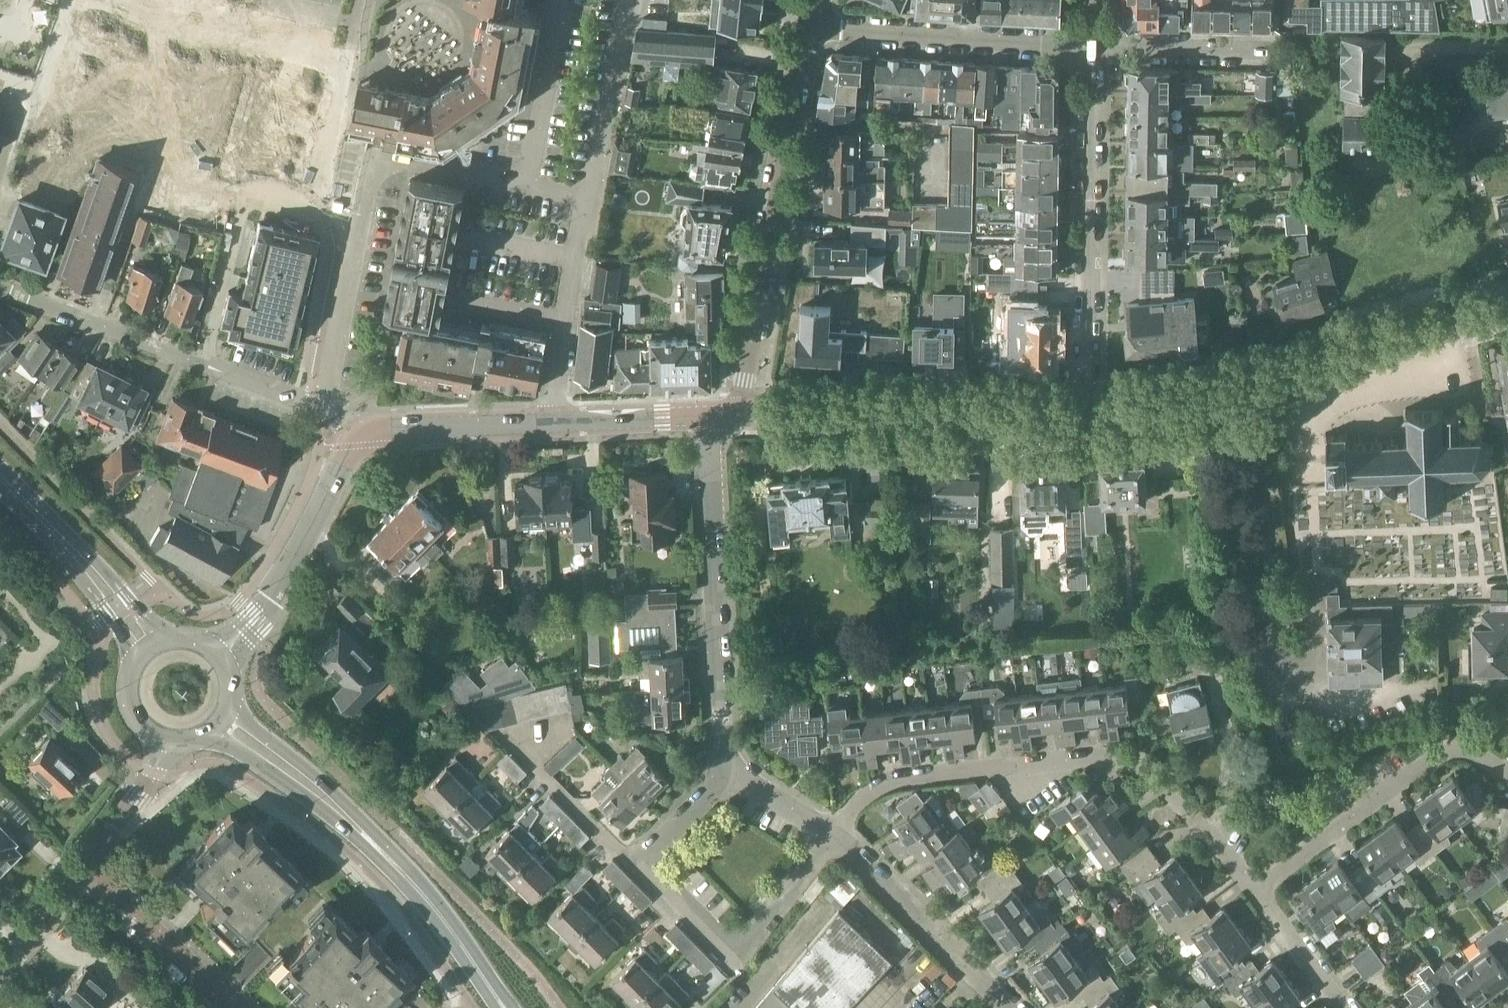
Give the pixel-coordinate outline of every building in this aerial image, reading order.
[(403,144),(446,153),(479,127),(483,132),(526,102),(542,19),(537,18),(538,13),(522,10),(524,0),(464,0),(485,4),(474,67),(433,95),(411,91),(403,144)] [(736,6),(735,20),(769,23),(770,0),(737,0),(736,6)] [(900,12),(905,0),(874,0),(900,12)] [(917,13),(937,15),(938,0),(918,0),(917,13)] [(937,15),(956,16),(956,0),(938,0),(937,15)] [(956,16),(974,17),(975,0),(957,0),(956,16)] [(981,17),(1002,18),(1002,0),(982,0),(981,17)] [(1020,19),(1021,0),(1002,0),(1002,18),(1020,19)] [(1040,20),(1041,0),(1021,0),(1020,19),(1040,20)] [(1040,20),(1060,21),(1061,0),(1041,0),(1040,20)] [(1192,26),(1212,27),(1213,0),(1193,0),(1192,26)] [(1212,27),(1233,28),(1234,0),(1213,0),(1212,27)] [(1233,28),(1253,28),(1254,0),(1234,0),(1233,28)] [(1253,28),(1273,29),(1274,0),(1254,0),(1253,28)] [(1283,18),(1288,18),(1288,20),(1307,20),(1307,30),(1321,30),(1322,5),(1321,5),(1321,3),(1308,3),(1308,0),(1283,0),(1283,18)] [(1322,5),(1321,30),(1326,27),(1439,27),(1435,0),(1321,0),(1321,3),(1321,5),(1322,5)] [(1486,16),(1507,13),(1507,0),(1483,0),(1486,16)] [(1187,10),(1187,2),(1172,1),(1156,1),(1124,1),(1123,19),(1123,20),(1128,25),(1187,25),(1187,10)] [(656,3),(656,11),(655,18),(666,19),(667,4),(656,3)] [(714,36),(695,34),(641,29),(637,29),(635,58),(712,64),(714,36)] [(1345,93),(1345,104),(1345,113),(1344,113),(1343,146),(1380,147),(1381,114),(1380,114),(1380,94),(1384,94),(1385,36),(1343,35),(1342,93),(1345,93)] [(862,56),(862,55),(833,53),(832,52),(827,57),(824,74),(825,74),(871,78),(872,56),(862,56)] [(890,110),(894,57),(889,56),(889,57),(877,56),(873,109),(890,110)] [(894,57),(890,110),(898,110),(900,96),(907,97),(909,59),(899,58),(899,57),(894,57)] [(923,98),(926,59),(921,59),(921,60),(909,59),(907,97),(915,97),(914,111),(922,111),(923,98)] [(926,59),(923,98),(922,111),(931,112),(931,98),(940,99),(942,61),(931,60),(931,59),(926,59)] [(942,61),(940,99),(947,99),(946,111),(950,112),(950,114),(955,115),(956,100),(958,61),(953,61),(953,62),(942,61)] [(958,61),(956,100),(955,115),(954,122),(967,123),(968,115),(963,115),(964,100),(974,101),(975,64),(963,63),(964,62),(958,61)] [(757,71),(712,64),(705,101),(750,108),(753,94),(754,94),(755,85),(754,85),(757,71)] [(975,64),(974,101),(995,102),(996,102),(999,66),(998,66),(998,65),(975,64)] [(1022,68),(999,66),(996,102),(995,102),(995,112),(1003,112),(1002,126),(1019,127),(1020,106),(1022,106),(1022,98),(1033,99),(1038,100),(1038,68),(1037,68),(1037,69),(1022,68)] [(1130,82),(1129,92),(1169,92),(1169,89),(1188,90),(1188,89),(1190,89),(1201,89),(1201,88),(1201,82),(1201,80),(1199,80),(1186,80),(1186,79),(1184,79),(1179,79),(1180,68),(1170,68),(1170,67),(1130,67),(1130,70),(1126,72),(1126,81),(1130,82)] [(1059,125),(1060,73),(1055,69),(1054,69),(1038,68),(1038,100),(1033,99),(1033,103),(1030,103),(1030,123),(1059,125)] [(1257,69),(1256,93),(1276,93),(1276,92),(1277,70),(1277,69),(1257,69)] [(1286,69),(1277,69),(1277,70),(1276,92),(1291,94),(1286,69)] [(819,93),(869,97),(871,78),(825,74),(824,74),(821,88),(820,88),(819,93)] [(403,144),(411,91),(359,81),(350,133),(385,140),(384,141),(399,144),(400,143),(403,144)] [(1507,116),(1507,81),(1486,84),(1489,106),(1490,118),(1507,116)] [(1201,89),(1190,89),(1190,98),(1211,99),(1211,90),(1201,89)] [(1129,115),(1169,116),(1169,92),(1129,92),(1129,104),(1129,115)] [(869,97),(819,93),(818,99),(819,99),(817,112),(855,117),(857,105),(869,105),(869,97)] [(1030,128),(1030,123),(1030,103),(1033,103),(1033,99),(1022,98),(1022,106),(1020,106),(1019,127),(1030,128)] [(709,143),(744,150),(747,134),(745,134),(749,113),(715,107),(709,143)] [(1129,141),(1169,142),(1169,116),(1129,115),(1129,141)] [(949,133),(974,134),(974,124),(967,123),(954,122),(949,122),(949,133)] [(827,154),(884,156),(889,156),(889,145),(880,140),(876,140),(876,131),(859,129),(827,128),(827,154)] [(978,141),(978,150),(1058,151),(1059,146),(1062,144),(1062,137),(1059,134),(1059,133),(1018,132),(1017,141),(978,141)] [(974,134),(949,133),(949,145),(974,146),(974,134)] [(1188,142),(1215,142),(1215,133),(1188,133),(1188,142)] [(637,144),(617,140),(616,140),(610,171),(632,175),(637,144)] [(1129,141),(1129,166),(1193,167),(1193,142),(1169,142),(1129,141)] [(744,150),(709,143),(701,183),(704,183),(735,186),(739,165),(741,165),(744,150)] [(906,156),(914,156),(915,143),(906,143),(906,156)] [(949,156),(973,157),(974,146),(949,145),(949,156)] [(1058,151),(978,150),(978,158),(1017,159),(1017,167),(1058,168),(1058,167),(1061,165),(1061,158),(1058,156),(1058,151)] [(826,177),(888,179),(889,163),(884,163),(884,156),(827,154),(826,177)] [(914,156),(906,156),(905,168),(914,169),(914,156)] [(948,168),(973,169),(973,157),(949,156),(948,168)] [(95,286),(122,209),(136,170),(99,157),(58,273),(95,286)] [(995,176),(994,184),(1058,186),(1058,168),(1017,167),(1002,167),(1003,176),(995,176)] [(948,179),(973,180),(973,169),(948,168),(948,179)] [(1128,168),(1128,191),(1190,192),(1218,192),(1218,181),(1184,181),(1185,169),(1128,168)] [(1352,173),(1333,174),(1336,203),(1355,201),(1352,173)] [(826,177),(825,205),(829,205),(829,209),(842,209),(842,206),(884,207),(888,179),(826,177)] [(722,255),(724,244),(731,206),(701,200),(704,183),(701,183),(701,184),(671,178),(666,200),(689,203),(688,207),(686,207),(682,210),(681,221),(684,225),(686,225),(683,250),(678,253),(677,263),(680,267),(691,268),(695,265),(697,253),(722,255)] [(948,191),(973,191),(973,180),(948,179),(948,191)] [(387,309),(407,313),(440,319),(464,189),(412,180),(387,309)] [(994,184),(977,184),(977,193),(1000,194),(999,201),(1017,202),(1058,203),(1058,186),(994,184)] [(62,197),(28,186),(23,201),(19,200),(1,249),(16,255),(15,258),(30,263),(31,260),(42,264),(60,214),(57,213),(62,197)] [(948,191),(948,202),(948,203),(973,203),(973,191),(948,191)] [(1128,191),(1128,213),(1168,214),(1182,214),(1182,202),(1190,202),(1190,192),(1128,191)] [(1498,203),(1504,230),(1507,229),(1507,200),(1498,203)] [(913,226),(924,227),(925,202),(913,202),(913,210),(913,226)] [(924,227),(936,228),(936,227),(937,202),(925,202),(924,227)] [(952,229),(971,229),(971,228),(972,228),(973,203),(948,203),(948,202),(937,202),(936,227),(936,228),(952,229)] [(976,209),(976,218),(1057,220),(1058,203),(1017,202),(1017,210),(976,209)] [(913,226),(913,210),(889,209),(888,225),(893,225),(909,226),(913,226)] [(1168,214),(1128,213),(1127,235),(1164,236),(1191,237),(1191,227),(1190,214),(1178,214),(1168,214)] [(144,244),(152,219),(139,215),(130,240),(144,244)] [(251,218),(233,279),(224,276),(213,321),(224,325),(221,332),(287,351),(318,233),(251,218)] [(1057,220),(976,218),(976,232),(989,233),(989,227),(1016,227),(1016,236),(1057,237),(1057,220)] [(833,240),(815,240),(815,268),(833,268),(833,272),(849,273),(849,270),(849,269),(868,269),(868,243),(886,244),(887,223),(852,222),(851,240),(833,239),(833,240)] [(909,226),(893,225),(892,235),(909,236),(909,226)] [(972,231),(954,229),(952,248),(970,249),(972,231)] [(182,234),(174,254),(184,258),(191,237),(182,234)] [(1164,236),(1127,235),(1127,258),(1168,258),(1168,261),(1186,260),(1186,245),(1217,245),(1217,237),(1191,237),(1164,236)] [(1016,244),(975,244),(975,252),(984,252),(1004,252),(1057,254),(1057,237),(1016,236),(1016,244)] [(972,252),(972,270),(984,270),(984,252),(975,252),(972,252)] [(1057,254),(1004,252),(1004,263),(1016,263),(1015,272),(1038,272),(1056,272),(1056,271),(1059,269),(1060,262),(1057,260),(1057,254)] [(1303,260),(1307,274),(1275,284),(1285,316),(1323,305),(1320,292),(1338,287),(1327,253),(1303,260)] [(468,268),(470,257),(458,254),(456,266),(468,268)] [(182,263),(171,293),(173,294),(167,312),(179,316),(178,321),(190,325),(202,290),(187,284),(193,267),(182,263)] [(592,294),(617,297),(621,266),(596,263),(592,294)] [(162,273),(133,265),(128,278),(132,279),(127,298),(137,301),(136,305),(148,309),(149,305),(152,305),(162,273)] [(1127,338),(1126,338),(1125,340),(1126,347),(1127,348),(1128,348),(1128,349),(1129,349),(1130,351),(1137,350),(1138,348),(1153,347),(1182,344),(1185,346),(1195,346),(1198,342),(1198,341),(1209,340),(1207,320),(1196,321),(1194,297),(1174,299),(1175,268),(1140,268),(1140,294),(1157,294),(1158,300),(1128,303),(1130,328),(1126,328),(1127,338)] [(1038,272),(1015,272),(987,271),(987,303),(1011,304),(1011,302),(1021,302),(1022,303),(1038,304),(1038,294),(1045,294),(1045,284),(1038,283),(1038,272)] [(698,298),(698,342),(711,342),(720,342),(720,313),(725,313),(724,272),(686,273),(687,298),(698,298)] [(963,293),(935,293),(935,324),(915,324),(915,356),(942,357),(942,356),(954,356),(954,344),(965,344),(965,328),(954,328),(955,314),(962,314),(962,311),(965,311),(965,298),(963,298),(963,293)] [(596,297),(585,296),(584,305),(585,305),(584,322),(581,321),(575,375),(584,376),(583,377),(599,379),(599,378),(607,379),(614,325),(611,325),(613,308),(600,306),(600,302),(596,301),(596,297)] [(1047,304),(1038,304),(1022,303),(1021,302),(1011,302),(1011,304),(1010,336),(998,336),(998,358),(1010,358),(1010,359),(1031,359),(1035,367),(1046,367),(1050,360),(1051,360),(1051,343),(1055,343),(1056,329),(1051,329),(1051,314),(1047,314),(1047,304)] [(800,334),(799,361),(900,363),(901,335),(839,333),(839,311),(805,311),(804,334),(800,334)] [(440,319),(407,313),(397,370),(421,375),(419,381),(471,390),(473,381),(485,384),(486,378),(537,388),(547,336),(483,324),(481,332),(439,324),(440,319)] [(5,352),(24,333),(23,331),(26,327),(14,315),(5,323),(6,325),(1,330),(0,330),(0,347),(5,352)] [(38,331),(19,358),(39,372),(40,371),(49,358),(58,345),(55,343),(57,340),(49,335),(47,337),(38,331)] [(712,384),(711,342),(698,342),(689,342),(689,338),(651,338),(651,361),(652,361),(652,386),(712,384)] [(80,360),(58,345),(49,358),(40,371),(39,372),(51,380),(40,397),(50,403),(43,415),(49,419),(84,366),(79,362),(80,360)] [(1507,390),(1507,346),(1496,348),(1503,391),(1507,390)] [(616,387),(652,386),(652,361),(651,361),(642,361),(642,347),(615,348),(616,387)] [(0,358),(0,373),(18,355),(11,348),(0,358)] [(92,371),(84,366),(49,419),(57,424),(63,416),(70,419),(79,402),(85,405),(87,411),(99,417),(119,375),(116,374),(115,370),(108,367),(105,369),(96,364),(92,371)] [(119,375),(99,417),(110,422),(115,420),(116,417),(128,423),(143,407),(134,403),(142,386),(133,382),(132,378),(126,375),(122,377),(119,375)] [(217,581),(236,546),(234,545),(243,522),(255,527),(287,443),(212,414),(213,413),(183,401),(184,398),(174,395),(173,398),(171,397),(157,435),(200,450),(197,457),(200,458),(197,468),(182,462),(170,494),(177,497),(172,511),(178,514),(169,530),(160,525),(151,542),(160,547),(159,550),(217,581)] [(1491,462),(1494,463),(1496,460),(1491,458),(1491,448),(1495,446),(1494,442),(1489,444),(1482,437),(1484,433),(1480,432),(1478,429),(1479,428),(1477,427),(1476,429),(1471,429),(1470,427),(1469,428),(1469,429),(1467,432),(1462,432),(1461,415),(1462,413),(1459,411),(1458,413),(1442,414),(1442,411),(1445,408),(1442,405),(1440,408),(1409,409),(1405,407),(1403,409),(1406,412),(1406,415),(1405,415),(1405,417),(1402,421),(1400,421),(1400,422),(1402,422),(1405,425),(1406,427),(1407,427),(1407,438),(1395,438),(1394,434),(1390,434),(1391,439),(1379,439),(1379,435),(1375,435),(1375,439),(1363,439),(1362,435),(1359,435),(1359,440),(1347,440),(1346,435),(1349,432),(1346,430),(1344,433),(1328,434),(1326,431),(1324,433),(1326,436),(1326,447),(1327,458),(1327,470),(1327,481),(1325,484),(1326,485),(1327,484),(1328,486),(1330,483),(1346,482),(1349,485),(1351,482),(1348,480),(1348,476),(1360,476),(1360,481),(1363,481),(1363,485),(1363,487),(1366,487),(1366,494),(1366,496),(1375,495),(1374,493),(1374,486),(1377,486),(1378,494),(1396,493),(1395,486),(1399,486),(1399,492),(1399,494),(1407,494),(1407,492),(1406,486),(1410,486),(1410,500),(1408,502),(1410,504),(1413,502),(1443,501),(1446,503),(1448,501),(1445,499),(1445,473),(1454,472),(1454,476),(1457,476),(1457,472),(1465,472),(1465,474),(1467,474),(1467,476),(1471,476),(1471,471),(1480,471),(1482,475),(1485,473),(1484,469),(1491,462)] [(94,471),(112,489),(113,490),(140,463),(121,444),(94,471)] [(1105,531),(1103,502),(1146,500),(1144,461),(1100,464),(1102,502),(1084,503),(1085,532),(1105,531)] [(1048,518),(1048,517),(1064,516),(1066,550),(1081,549),(1080,509),(1066,510),(1065,504),(1066,504),(1064,466),(1064,465),(1061,465),(1061,466),(1048,467),(1048,466),(1036,467),(1023,468),(1023,467),(1020,467),(1020,468),(1022,519),(1030,527),(1041,526),(1048,518)] [(157,474),(148,466),(136,479),(144,487),(157,474)] [(935,466),(934,514),(977,515),(978,467),(976,467),(976,468),(962,467),(962,466),(952,466),(952,467),(938,467),(938,466),(935,466)] [(630,472),(631,476),(629,476),(628,477),(627,477),(625,478),(624,479),(624,480),(623,481),(623,482),(623,483),(622,484),(623,485),(623,486),(623,487),(624,488),(625,489),(625,490),(627,491),(628,492),(630,492),(632,492),(632,496),(636,495),(637,520),(632,520),(633,538),(674,536),(673,525),(675,524),(675,519),(677,518),(676,504),(674,504),(673,492),(667,492),(666,470),(648,471),(648,470),(634,471),(634,472),(630,472)] [(561,475),(543,476),(546,520),(573,519),(574,539),(592,538),(594,558),(607,557),(605,529),(592,530),(590,507),(574,508),(572,479),(561,480),(561,475)] [(845,475),(769,483),(775,544),(791,542),(790,523),(798,522),(801,524),(805,526),(808,527),(816,525),(819,523),(821,520),(832,519),(832,533),(853,530),(849,499),(853,499),(852,481),(846,481),(845,475)] [(516,483),(519,522),(546,520),(543,476),(526,477),(526,482),(516,483)] [(401,499),(389,512),(418,541),(431,555),(457,528),(419,490),(405,503),(401,499)] [(379,551),(407,579),(431,555),(418,541),(389,512),(377,523),(382,527),(368,541),(379,551)] [(991,527),(991,574),(1013,574),(1013,526),(991,527)] [(501,533),(487,534),(489,562),(503,561),(501,533)] [(514,533),(501,533),(503,561),(503,563),(516,563),(514,533)] [(1492,597),(1507,596),(1507,595),(1507,586),(1491,586),(1492,597)] [(674,588),(649,590),(650,605),(672,604),(675,604),(674,588)] [(649,590),(623,592),(625,618),(615,618),(617,647),(637,645),(639,676),(651,675),(652,688),(684,686),(682,653),(676,654),(672,604),(650,605),(649,590)] [(365,608),(349,592),(337,604),(340,608),(339,609),(347,618),(349,616),(352,620),(365,608)] [(1339,592),(1329,592),(1331,683),(1383,681),(1381,621),(1392,621),(1392,623),(1404,623),(1404,603),(1339,605),(1339,592)] [(1484,626),(1474,626),(1473,668),(1506,668),(1507,643),(1507,612),(1484,612),(1484,626)] [(609,616),(588,617),(590,662),(611,660),(609,616)] [(353,707),(356,704),(388,673),(335,619),(322,632),(329,639),(319,649),(335,665),(332,667),(338,673),(340,671),(350,680),(338,692),(353,707)] [(465,675),(449,688),(469,706),(498,699),(501,698),(499,696),(513,685),(521,693),(540,685),(526,666),(519,656),(482,686),(468,672),(465,675)] [(1126,682),(1103,685),(1104,697),(1109,737),(1120,736),(1118,719),(1131,718),(1129,700),(1141,698),(1138,674),(1125,676),(1126,682)] [(1082,677),(1059,679),(1060,689),(1062,707),(1066,742),(1076,741),(1075,724),(1085,723),(1081,687),(1083,687),(1082,677)] [(797,678),(778,679),(778,689),(760,690),(761,709),(765,709),(766,741),(807,767),(809,763),(809,751),(818,751),(817,732),(823,732),(822,713),(810,714),(809,696),(798,696),(797,678)] [(1041,681),(1042,692),(1038,692),(1039,704),(1042,728),(1056,726),(1058,743),(1066,742),(1062,707),(1060,689),(1059,679),(1041,681)] [(1209,731),(1209,728),(1213,727),(1206,700),(1200,680),(1167,689),(1172,709),(1171,709),(1178,736),(1197,731),(1197,734),(1209,731)] [(566,682),(552,686),(558,711),(572,708),(566,682)] [(982,686),(983,692),(984,709),(985,716),(997,715),(1000,733),(1012,731),(1014,748),(1022,747),(1018,707),(1017,694),(1005,696),(1005,690),(999,684),(982,686)] [(1103,685),(1083,687),(1081,687),(1085,723),(1099,721),(1101,738),(1109,737),(1104,697),(1103,685)] [(538,689),(544,714),(558,711),(552,686),(538,689)] [(652,688),(635,689),(637,722),(645,721),(645,716),(654,716),(654,720),(686,718),(684,686),(652,688)] [(983,692),(982,686),(965,689),(960,696),(960,701),(949,702),(952,725),(955,755),(965,754),(963,737),(976,736),(974,718),(985,716),(984,709),(983,692)] [(524,692),(530,718),(544,714),(538,689),(524,692)] [(530,718),(524,692),(511,696),(517,721),(530,718)] [(1038,692),(1017,694),(1018,707),(1022,747),(1033,746),(1031,729),(1042,728),(1039,704),(1038,692)] [(511,696),(501,698),(498,699),(504,724),(517,721),(511,696)] [(58,727),(68,717),(47,698),(37,708),(58,727)] [(504,724),(498,699),(469,706),(491,727),(504,724)] [(849,702),(828,705),(832,747),(844,746),(845,751),(858,749),(860,766),(869,765),(865,723),(863,712),(850,714),(849,702)] [(947,756),(955,755),(952,725),(949,702),(927,705),(928,720),(931,741),(945,739),(947,756)] [(920,742),(931,741),(928,720),(927,705),(907,707),(908,721),(913,760),(922,759),(920,742)] [(903,761),(913,760),(908,721),(907,707),(884,710),(886,736),(888,746),(901,744),(903,761)] [(877,747),(888,746),(886,736),(884,710),(863,712),(865,723),(869,765),(879,764),(877,747)] [(577,735),(568,745),(574,752),(580,753),(588,745),(577,735)] [(79,772),(70,764),(71,763),(46,740),(23,764),(44,782),(47,779),(61,792),(76,775),(79,772)] [(621,754),(610,766),(645,801),(669,777),(638,745),(625,758),(621,754)] [(527,771),(507,751),(497,761),(517,782),(527,771)] [(447,810),(470,787),(478,779),(456,756),(424,787),(447,810)] [(1347,769),(1343,760),(1334,764),(1338,773),(1347,769)] [(605,770),(605,777),(591,791),(622,823),(645,801),(610,766),(605,770)] [(1433,790),(1457,822),(1470,813),(1479,820),(1494,809),(1473,781),(1463,788),(1453,775),(1433,790)] [(992,784),(987,782),(980,787),(989,798),(997,791),(992,784)] [(1082,786),(1049,811),(1059,824),(1070,815),(1080,828),(1122,795),(1117,789),(1112,792),(1110,790),(1101,796),(1095,789),(1088,795),(1082,786)] [(470,787),(447,810),(470,833),(501,802),(488,788),(479,797),(470,787)] [(1414,824),(1434,852),(1450,840),(1446,830),(1457,822),(1433,790),(1416,803),(1425,816),(1414,824)] [(888,841),(894,849),(921,829),(945,811),(932,794),(895,821),(902,831),(888,841)] [(560,825),(570,815),(550,795),(540,805),(560,825)] [(1094,846),(1122,824),(1115,814),(1128,804),(1122,795),(1080,828),(1094,846)] [(14,797),(4,807),(20,824),(31,813),(14,797)] [(1014,813),(1006,804),(997,811),(1004,821),(1014,813)] [(1504,805),(1499,834),(1507,836),(1507,806),(1504,805)] [(921,829),(894,849),(900,857),(914,847),(921,857),(929,851),(950,835),(958,829),(945,811),(921,829)] [(200,885),(202,887),(203,888),(202,889),(212,898),(200,910),(216,926),(209,933),(228,951),(284,891),(292,899),(307,884),(299,876),(301,874),(263,838),(265,835),(249,819),(243,826),(231,814),(173,875),(191,893),(200,885)] [(570,815),(560,825),(580,845),(590,835),(570,815)] [(1376,832),(1400,864),(1413,855),(1421,862),(1434,852),(1414,824),(1405,831),(1396,818),(1376,832)] [(541,843),(532,833),(518,820),(487,851),(510,874),(533,851),(541,843)] [(1122,824),(1094,846),(1107,864),(1149,831),(1143,823),(1130,834),(1122,824)] [(2,870),(14,858),(11,855),(17,849),(10,842),(13,839),(0,825),(0,868),(2,870)] [(958,829),(950,835),(929,851),(936,861),(922,871),(928,878),(953,859),(971,846),(958,829)] [(1400,864),(1376,832),(1358,845),(1368,858),(1356,866),(1374,890),(1377,894),(1393,883),(1388,873),(1400,864)] [(1148,884),(1157,896),(1168,887),(1189,872),(1175,853),(1162,863),(1147,843),(1119,863),(1138,888),(1148,884)] [(953,859),(928,878),(934,886),(948,876),(955,886),(973,873),(978,879),(995,866),(991,860),(984,865),(971,846),(953,859)] [(542,860),(533,851),(510,874),(533,897),(564,866),(550,852),(542,860)] [(469,854),(460,863),(471,875),(481,865),(469,854)] [(622,889),(633,879),(613,858),(602,868),(622,889)] [(980,909),(993,927),(1017,910),(1026,904),(1017,892),(1024,883),(1006,858),(995,866),(978,879),(993,899),(980,909)] [(1319,874),(1343,906),(1355,897),(1363,904),(1377,894),(1374,890),(1356,866),(1348,873),(1338,860),(1319,874)] [(1468,870),(1458,878),(1463,886),(1474,878),(1468,870)] [(1158,916),(1169,931),(1193,914),(1204,906),(1203,905),(1197,910),(1190,900),(1203,891),(1189,872),(1168,887),(1157,896),(1166,908),(1158,916)] [(1343,906),(1319,874),(1301,887),(1310,900),(1300,908),(1320,936),(1335,925),(1331,915),(1343,906)] [(633,879),(622,889),(642,909),(653,899),(633,879)] [(823,885),(817,880),(810,889),(816,894),(823,885)] [(595,915),(586,906),(595,897),(581,883),(550,914),(573,938),(595,915)] [(1473,883),(1464,889),(1470,897),(1476,894),(1476,887),(1473,883)] [(1028,947),(1035,942),(1034,942),(1043,936),(1056,926),(1055,926),(1045,911),(1035,916),(1026,904),(1017,910),(993,927),(1008,946),(1021,937),(1028,947)] [(299,1005),(300,1006),(299,1007),(300,1007),(378,1007),(408,976),(378,947),(381,945),(364,929),(358,936),(332,911),(330,913),(322,906),(307,921),(315,929),(288,958),(278,948),(262,965),(291,993),(289,995),(299,1005)] [(1176,926),(1186,941),(1196,936),(1205,949),(1211,945),(1238,925),(1224,906),(1211,915),(1204,906),(1193,914),(1169,931),(1176,926)] [(605,924),(595,915),(573,938),(596,961),(627,930),(613,916),(605,924)] [(893,960),(847,916),(758,1007),(846,1007),(893,960)] [(1507,917),(1490,929),(1497,938),(1507,953),(1507,918),(1507,917)] [(1029,961),(1042,980),(1072,957),(1074,956),(1066,944),(1073,936),(1062,921),(1055,926),(1056,926),(1043,936),(1034,942),(1035,942),(1042,952),(1029,961)] [(685,953),(695,942),(676,922),(665,932),(685,953)] [(1251,943),(1238,925),(1211,945),(1205,949),(1214,960),(1207,969),(1218,983),(1232,973),(1252,958),(1246,963),(1239,953),(1251,943)] [(1507,959),(1507,953),(1497,938),(1490,929),(1477,938),(1482,948),(1469,958),(1475,967),(1492,990),(1507,979),(1507,970),(1503,963),(1507,959)] [(695,942),(685,953),(705,973),(715,963),(695,942)] [(1359,967),(1378,953),(1370,943),(1351,957),(1359,967)] [(659,979),(649,969),(658,961),(644,947),(613,978),(635,1001),(658,980),(659,979)] [(1378,953),(1359,967),(1366,977),(1385,963),(1378,953)] [(1077,1000),(1083,995),(1099,983),(1105,979),(1104,978),(1094,964),(1084,968),(1074,956),(1072,957),(1042,980),(1056,999),(1069,989),(1077,1000)] [(1260,968),(1252,958),(1232,973),(1218,983),(1218,984),(1225,979),(1235,993),(1245,989),(1254,1001),(1264,995),(1287,977),(1273,958),(1260,968)] [(1475,1003),(1492,990),(1475,967),(1469,958),(1458,966),(1449,959),(1433,971),(1441,982),(1453,999),(1465,990),(1475,1003)] [(112,991),(106,986),(110,981),(97,970),(92,974),(85,968),(62,994),(79,1007),(116,1007),(118,1007),(108,999),(114,993),(112,991)] [(659,979),(658,980),(635,1001),(642,1007),(675,1007),(690,994),(667,970),(659,979)] [(1433,971),(1406,991),(1412,999),(1419,1007),(1448,1007),(1445,1005),(1453,999),(1441,982),(1433,971)] [(1115,997),(1122,988),(1111,973),(1104,978),(1105,979),(1099,983),(1083,995),(1090,1004),(1086,1007),(1123,1007),(1115,997)] [(1287,977),(1264,995),(1254,1001),(1246,1007),(1289,1007),(1287,1006),(1300,996),(1287,977)] [(1412,999),(1400,1007),(1419,1007),(1412,999)]
